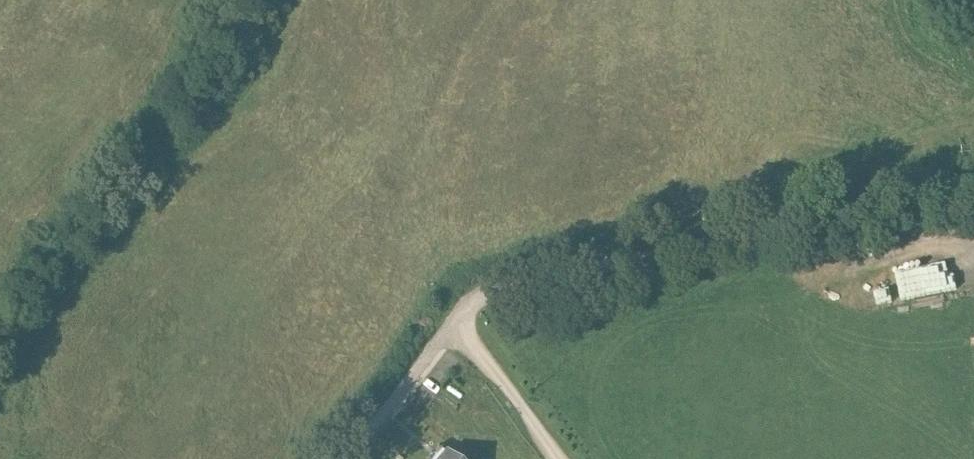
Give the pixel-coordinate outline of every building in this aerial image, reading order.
[(876,303),(966,285),(960,257),(870,275),(876,303)]
